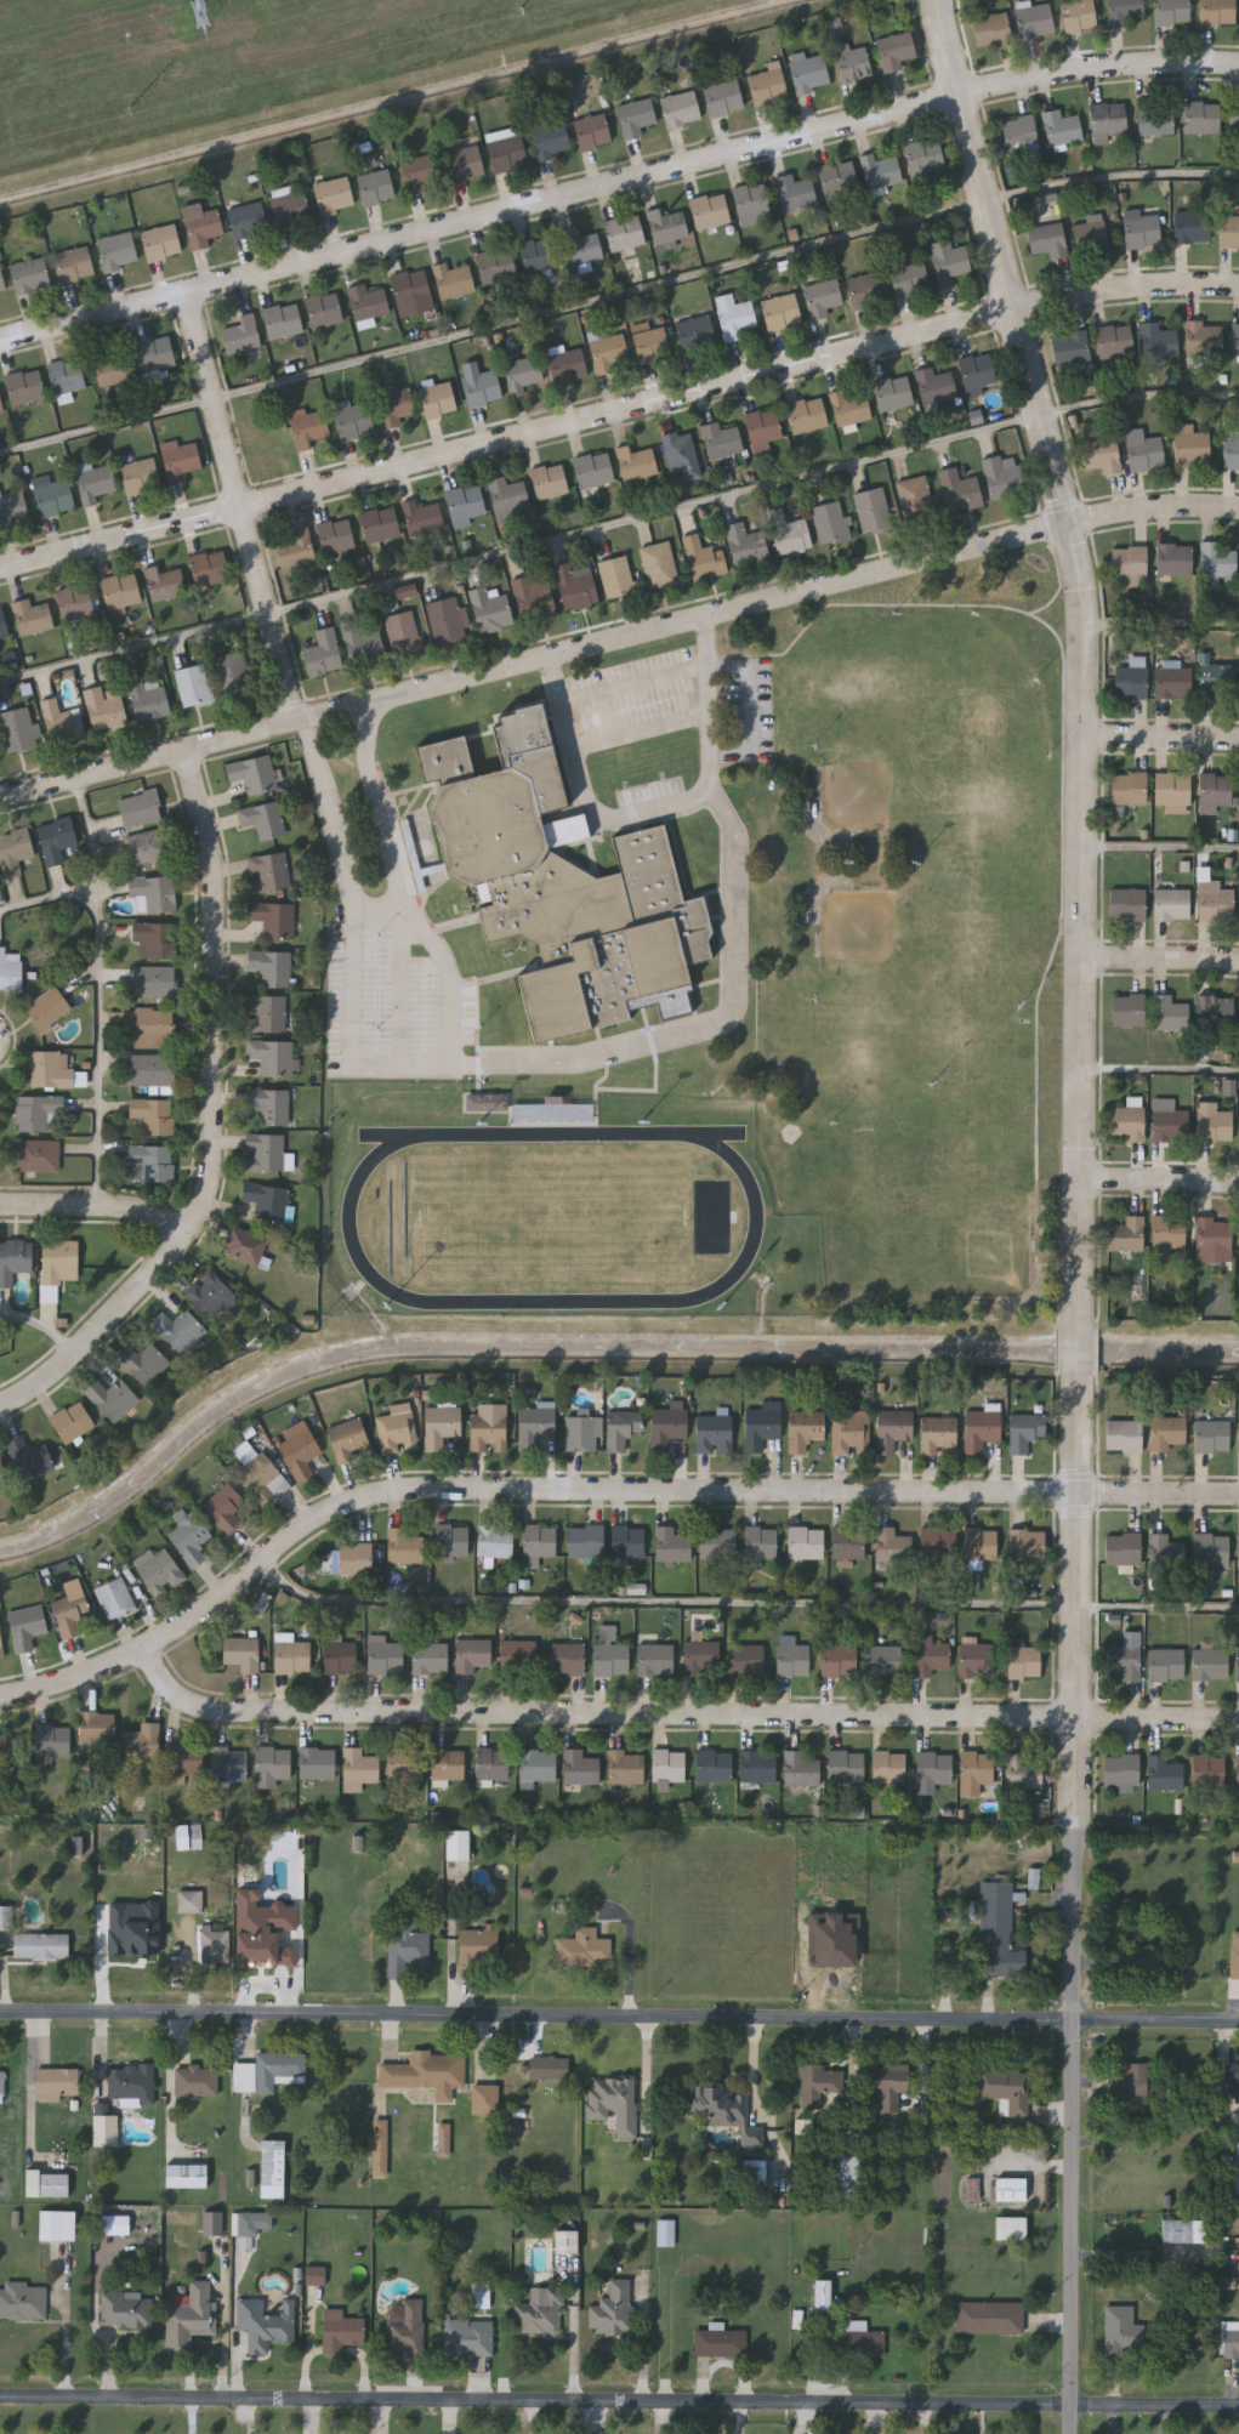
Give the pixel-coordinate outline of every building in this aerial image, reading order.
[(1064,30),(1062,0),(1094,0),(1097,28),(1064,30)] [(1107,27),(1107,0),(1143,0),(1143,16),(1127,16),(1127,27),(1107,27)] [(1154,23),(1154,0),(1190,0),(1190,23),(1154,23)] [(1200,24),(1200,0),(1235,0),(1235,24),(1200,24)] [(1016,7),(1050,2),(1055,33),(1021,39),(1016,7)] [(1012,42),(977,49),(972,17),(1006,11),(1012,42)] [(903,69),(886,74),(879,40),(911,32),(917,57),(902,61),(903,69)] [(842,84),(834,47),(849,44),(851,50),(866,46),(874,76),(842,84)] [(820,55),(834,83),(803,96),(786,61),(805,52),(808,59),(820,55)] [(749,78),(782,68),(789,97),(756,106),(749,78)] [(745,110),(711,119),(704,87),(738,80),(745,110)] [(661,99),(695,91),(703,120),(669,129),(661,99)] [(626,141),(616,108),(650,98),(658,123),(642,127),(643,136),(626,141)] [(1229,101),(1238,101),(1238,132),(1229,132),(1229,101)] [(1092,104),(1126,103),(1127,133),(1108,133),(1108,144),(1093,146),(1092,104)] [(1173,135),(1139,135),(1139,103),(1173,103),(1173,135)] [(1220,133),(1186,133),(1186,103),(1220,103),(1220,133)] [(1048,147),(1042,112),(1061,109),(1063,118),(1079,115),(1084,141),(1048,147)] [(613,144),(581,153),(574,121),(606,114),(613,144)] [(1007,153),(1002,119),(1034,115),(1039,149),(1007,153)] [(540,161),(533,130),(567,121),(574,154),(540,161)] [(529,166),(494,174),(487,143),(522,136),(529,166)] [(453,184),(443,146),(477,137),(485,176),(453,184)] [(945,169),(911,176),(905,144),(939,137),(945,169)] [(904,182),(869,190),(862,157),(875,153),(877,161),(898,157),(904,182)] [(410,195),(400,164),(434,154),(442,181),(427,186),(428,190),(410,195)] [(819,167),(853,159),(862,199),(828,206),(819,167)] [(357,178),(388,169),(397,198),(365,207),(357,178)] [(796,182),(813,178),(818,205),(784,212),(777,177),(795,174),(796,182)] [(320,215),(316,184),(349,178),(356,209),(320,215)] [(739,216),(734,188),(766,182),(771,210),(739,216)] [(312,221),(278,229),(271,199),(305,190),(312,221)] [(732,222),(699,231),(690,201),(724,193),(732,222)] [(243,206),(263,201),(271,232),(235,240),(227,203),(240,200),(243,206)] [(649,211),(661,209),(663,216),(684,212),(689,238),(676,240),(676,246),(657,250),(649,211)] [(186,217),(218,210),(227,243),(193,250),(186,217)] [(1126,211),(1160,211),(1160,246),(1126,246),(1126,211)] [(1210,212),(1210,243),(1173,243),(1173,212),(1210,212)] [(1027,229),(1044,226),(1041,218),(1061,214),(1069,255),(1050,260),(1047,251),(1033,255),(1027,229)] [(1088,224),(1074,225),(1077,256),(1109,253),(1106,214),(1087,215),(1088,224)] [(646,245),(612,252),(606,222),(640,215),(646,245)] [(1220,216),(1238,216),(1238,246),(1220,246),(1220,216)] [(142,232),(176,224),(183,255),(148,262),(142,232)] [(581,238),(597,233),(604,257),(570,267),(562,234),(579,229),(581,238)] [(97,240),(132,232),(140,263),(106,272),(97,240)] [(525,274),(519,244),(552,237),(558,267),(525,274)] [(954,285),(939,288),(932,243),(951,240),(953,249),(968,246),(972,272),(953,275),(954,285)] [(53,255),(87,245),(96,274),(62,285),(53,255)] [(477,254),(511,248),(517,277),(483,284),(477,254)] [(18,295),(11,266),(45,257),(52,286),(18,295)] [(931,291),(896,298),(890,268),(925,261),(931,291)] [(436,266),(448,263),(449,271),(471,267),(476,294),(442,300),(436,266)] [(391,278),(425,269),(432,300),(399,308),(391,278)] [(854,309),(848,280),(880,273),(886,302),(854,309)] [(811,320),(803,286),(839,279),(845,306),(829,308),(830,317),(811,320)] [(369,292),(383,289),(391,313),(358,323),(348,289),(366,284),(369,292)] [(307,298),(339,292),(343,323),(313,329),(307,298)] [(803,324),(769,331),(763,300),(796,292),(803,324)] [(727,343),(717,297),(734,294),(737,305),(752,301),(758,331),(743,335),(743,340),(727,343)] [(263,311),(297,302),(305,331),(271,341),(263,311)] [(241,315),(257,313),(261,349),(227,354),(223,329),(243,326),(241,315)] [(717,345),(683,353),(676,323),(711,315),(717,345)] [(1144,356),(1144,322),(1160,322),(1160,329),(1177,329),(1177,356),(1144,356)] [(1187,323),(1222,323),(1222,356),(1187,356),(1187,323)] [(671,358),(640,364),(631,328),(650,324),(652,330),(665,328),(671,358)] [(1133,357),(1099,357),(1099,326),(1133,326),(1133,357)] [(1056,365),(1052,335),(1087,330),(1091,360),(1056,365)] [(632,365),(597,375),(589,342),(623,334),(632,365)] [(170,335),(177,365),(142,373),(136,343),(170,335)] [(100,388),(92,354),(127,347),(133,381),(100,388)] [(555,385),(547,358),(582,349),(589,376),(555,385)] [(998,386),(967,392),(960,359),(991,353),(998,386)] [(57,396),(49,365),(78,357),(87,387),(57,396)] [(527,396),(512,398),(506,364),(538,357),(542,381),(524,385),(527,396)] [(923,406),(917,370),(934,366),(936,375),(953,371),(957,400),(923,406)] [(46,399),(12,406),(6,376),(40,369),(46,399)] [(471,408),(464,379),(496,370),(504,400),(471,408)] [(874,382),(908,375),(915,406),(881,413),(874,382)] [(427,420),(421,388),(453,382),(459,414),(427,420)] [(873,420),(840,427),(832,394),(865,387),(873,420)] [(419,419),(386,428),(376,398),(409,388),(419,419)] [(796,437),(786,406),(820,397),(829,427),(796,437)] [(342,442),(334,405),(349,402),(349,406),(368,403),(375,433),(342,442)] [(784,439),(751,447),(745,415),(777,409),(784,439)] [(325,411),(331,444),(297,450),(290,413),(306,410),(307,415),(325,411)] [(711,461),(703,427),(720,422),(722,430),(739,426),(745,454),(711,461)] [(1194,432),(1210,432),(1210,466),(1176,466),(1176,423),(1194,423),(1194,432)] [(248,433),(283,426),(290,455),(255,464),(248,433)] [(1146,438),(1161,437),(1165,467),(1130,471),(1126,430),(1144,427),(1146,438)] [(1095,431),(1116,428),(1121,472),(1103,473),(1102,466),(1085,468),(1082,443),(1096,442),(1095,431)] [(663,437),(690,430),(703,478),(687,483),(684,471),(671,473),(663,437)] [(1223,437),(1238,437),(1238,468),(1223,468),(1223,437)] [(180,447),(198,443),(204,476),(170,483),(163,445),(178,442),(180,447)] [(660,474),(625,484),(615,449),(630,445),(632,454),(652,448),(660,474)] [(615,482),(581,489),(575,459),(608,451),(615,482)] [(993,501),(983,460),(1002,456),(1002,459),(1018,456),(1025,494),(993,501)] [(127,497),(120,467),(154,457),(163,489),(127,497)] [(562,462),(570,494),(540,502),(530,471),(562,462)] [(120,499),(85,508),(76,474),(112,466),(120,499)] [(948,513),(940,471),(959,467),(960,480),(979,477),(984,506),(948,513)] [(898,482),(928,476),(936,521),(906,527),(898,482)] [(33,482),(50,477),(52,485),(69,480),(76,510),(42,518),(33,482)] [(490,479),(507,477),(508,484),(525,482),(529,507),(515,510),(516,519),(496,523),(490,479)] [(447,491),(481,484),(488,517),(453,524),(447,491)] [(894,529),(865,536),(854,495),(883,488),(894,529)] [(32,523),(0,529),(0,497),(25,493),(32,523)] [(419,508),(439,504),(445,529),(411,536),(403,502),(416,500),(419,508)] [(813,508),(843,500),(853,539),(823,546),(813,508)] [(362,514),(394,506),(402,536),(369,544),(362,514)] [(813,548),(779,557),(771,525),(805,517),(813,548)] [(356,548),(324,555),(318,524),(349,518),(356,548)] [(727,525),(744,522),(746,536),(765,533),(769,561),(735,567),(727,525)] [(317,563),(283,570),(277,545),(294,541),(291,531),(309,528),(317,563)] [(728,574),(693,581),(684,536),(699,534),(703,550),(722,546),(728,574)] [(1201,576),(1201,541),(1220,541),(1220,550),(1237,550),(1237,576),(1201,576)] [(642,547),(671,542),(678,585),(650,590),(642,547)] [(1193,574),(1156,574),(1156,544),(1193,544),(1193,574)] [(1110,546),(1147,546),(1147,579),(1110,579),(1110,546)] [(192,557),(225,550),(232,580),(198,587),(192,557)] [(598,563),(627,555),(638,593),(609,602),(598,563)] [(564,612),(556,565),(570,563),(573,578),(593,574),(599,604),(564,612)] [(182,569),(188,595),(154,603),(146,569),(158,565),(160,574),(182,569)] [(101,580),(136,571),(143,603),(108,612),(101,580)] [(512,580),(547,573),(557,616),(522,624),(512,580)] [(398,601),(420,595),(416,583),(395,589),(398,601)] [(92,585),(95,619),(62,621),(59,587),(92,585)] [(482,635),(470,591),(488,586),(491,598),(506,595),(515,625),(482,635)] [(33,607),(49,603),(55,629),(21,637),(12,603),(32,598),(33,607)] [(459,608),(467,607),(473,638),(436,644),(430,602),(457,598),(459,608)] [(10,638),(0,640),(0,607),(4,607),(10,638)] [(386,618),(413,610),(424,649),(396,656),(386,618)] [(341,625),(376,616),(386,660),(352,669),(341,625)] [(335,626),(343,669),(309,677),(303,649),(319,646),(317,631),(335,626)] [(252,689),(226,696),(217,658),(243,652),(252,689)] [(1200,698),(1200,664),(1234,664),(1234,698),(1200,698)] [(183,709),(177,670),(206,665),(212,704),(183,709)] [(1115,698),(1115,666),(1147,666),(1147,698),(1115,698)] [(1192,666),(1192,696),(1155,696),(1155,666),(1192,666)] [(163,679),(170,716),(137,722),(127,678),(143,676),(144,683),(163,679)] [(86,689),(103,687),(104,693),(121,690),(126,727),(91,732),(86,689)] [(44,700),(58,698),(61,711),(80,707),(85,738),(51,744),(44,700)] [(521,932),(488,942),(479,909),(484,908),(478,885),(466,887),(448,876),(416,747),(465,737),(474,777),(504,769),(491,718),(542,706),(568,807),(540,814),(549,849),(596,878),(619,874),(610,837),(665,825),(683,902),(704,897),(712,933),(709,942),(712,959),(687,965),(693,990),(687,993),(692,1014),(661,1022),(658,1005),(629,1011),(630,1019),(534,1042),(518,974),(545,968),(539,944),(521,932)] [(8,753),(0,712),(29,707),(33,724),(39,723),(44,747),(8,753)] [(271,755),(278,791),(249,796),(245,779),(229,783),(226,764),(271,755)] [(1112,803),(1112,772),(1147,772),(1147,803),(1112,803)] [(1155,773),(1190,773),(1190,813),(1165,812),(1165,804),(1154,804),(1155,773)] [(1217,813),(1200,813),(1200,773),(1232,773),(1232,806),(1217,806),(1217,813)] [(118,800),(157,790),(164,819),(126,829),(118,800)] [(238,809),(280,802),(286,836),(261,841),(257,825),(241,828),(238,809)] [(62,849),(66,864),(47,869),(36,826),(72,817),(79,844),(62,849)] [(5,878),(0,860),(0,836),(28,829),(35,857),(19,861),(23,874),(5,878)] [(164,829),(171,859),(131,868),(124,837),(164,829)] [(249,858),(286,852),(292,886),(255,893),(249,858)] [(137,897),(130,897),(129,880),(175,877),(177,912),(138,914),(137,897)] [(1199,920),(1199,881),(1221,881),(1221,888),(1233,888),(1233,920),(1199,920)] [(1146,888),(1146,921),(1110,921),(1110,888),(1146,888)] [(1154,919),(1154,888),(1190,888),(1190,919),(1154,919)] [(295,939),(266,939),(266,920),(250,920),(250,903),(295,903),(295,939)] [(133,944),(133,925),(176,925),(176,960),(141,960),(141,944),(133,944)] [(22,990),(0,990),(0,948),(7,948),(7,955),(22,955),(22,990)] [(292,988),(263,988),(263,971),(249,971),(249,952),(292,952),(292,988)] [(177,997),(133,997),(133,967),(177,967),(177,997)] [(73,1010),(42,1033),(24,1008),(55,985),(73,1010)] [(1113,1024),(1113,994),(1144,994),(1144,1024),(1113,1024)] [(1172,994),(1172,1002),(1189,1002),(1189,1029),(1153,1029),(1153,994),(1172,994)] [(249,995),(286,995),(286,1033),(249,1033),(249,995)] [(1233,996),(1233,1041),(1199,1041),(1199,996),(1233,996)] [(175,1008),(175,1047),(135,1047),(133,1024),(114,1024),(114,1013),(135,1013),(135,1010),(175,1008)] [(249,1059),(249,1041),(296,1041),(296,1077),(262,1077),(262,1059),(249,1059)] [(79,1087),(30,1087),(30,1051),(69,1051),(69,1069),(79,1069),(79,1087)] [(175,1054),(175,1085),(132,1085),(132,1054),(175,1054)] [(290,1090),(290,1126),(262,1126),(262,1108),(248,1108),(248,1090),(290,1090)] [(507,1093),(507,1111),(464,1111),(464,1093),(507,1093)] [(17,1132),(17,1097),(64,1097),(64,1113),(51,1113),(51,1132),(17,1132)] [(175,1136),(146,1136),(146,1119),(130,1119),(130,1099),(175,1099),(175,1136)] [(512,1103),(591,1103),(591,1121),(512,1121),(512,1103)] [(1216,1104),(1216,1110),(1233,1110),(1233,1142),(1198,1142),(1198,1104),(1216,1104)] [(1109,1107),(1144,1107),(1144,1139),(1109,1139),(1109,1107)] [(1153,1142),(1153,1109),(1188,1109),(1188,1142),(1153,1142)] [(284,1134),(284,1171),(246,1171),(246,1134),(284,1134)] [(17,1171),(17,1141),(61,1141),(61,1171),(17,1171)] [(129,1182),(129,1145),(174,1145),(174,1182),(129,1182)] [(256,1221),(258,1204),(243,1201),(245,1183),(290,1189),(285,1225),(256,1221)] [(1143,1250),(1108,1250),(1108,1224),(1126,1224),(1126,1216),(1143,1216),(1143,1250)] [(1186,1247),(1153,1247),(1153,1217),(1186,1217),(1186,1247)] [(1232,1262),(1197,1262),(1197,1219),(1232,1219),(1232,1262)] [(222,1253),(233,1227),(269,1240),(260,1268),(222,1253)] [(13,1287),(0,1287),(0,1241),(33,1241),(33,1272),(13,1272),(13,1287)] [(78,1273),(61,1273),(61,1289),(42,1289),(42,1241),(78,1241),(78,1273)] [(211,1320),(184,1293),(210,1269),(237,1296),(211,1320)] [(164,1312),(174,1321),(186,1309),(208,1331),(183,1357),(152,1325),(164,1312)] [(116,1359),(132,1344),(140,1353),(150,1342),(171,1363),(146,1388),(116,1359)] [(121,1378),(141,1399),(114,1423),(85,1392),(98,1380),(108,1391),(121,1378)] [(50,1418),(80,1400),(96,1427),(67,1445),(50,1418)] [(780,1439),(763,1439),(763,1454),(746,1454),(746,1410),(763,1410),(763,1401),(780,1401),(780,1439)] [(470,1415),(478,1415),(478,1404),(507,1404),(507,1452),(470,1452),(470,1415)] [(462,1437),(443,1437),(443,1452),(426,1452),(426,1407),(462,1407),(462,1437)] [(556,1407),(556,1439),(539,1439),(539,1451),(519,1451),(519,1407),(556,1407)] [(653,1409),(688,1409),(688,1439),(669,1439),(669,1452),(653,1452),(653,1409)] [(419,1449),(383,1455),(377,1416),(413,1410),(419,1449)] [(642,1434),(627,1434),(627,1452),(608,1452),(608,1410),(642,1410),(642,1434)] [(877,1455),(877,1410),(914,1410),(914,1439),(896,1439),(896,1455),(877,1455)] [(825,1411),(825,1439),(808,1439),(808,1454),(790,1454),(790,1411),(825,1411)] [(1002,1440),(983,1440),(983,1455),(966,1455),(966,1412),(1002,1412),(1002,1440)] [(1011,1455),(1011,1415),(1046,1415),(1046,1439),(1030,1439),(1030,1455),(1011,1455)] [(733,1416),(733,1454),(697,1454),(697,1416),(733,1416)] [(832,1454),(832,1416),(869,1416),(869,1454),(832,1454)] [(603,1417),(603,1450),(567,1450),(567,1417),(603,1417)] [(959,1417),(959,1455),(922,1455),(922,1417),(959,1417)] [(1152,1452),(1152,1417),(1187,1417),(1187,1445),(1170,1445),(1170,1452),(1152,1452)] [(337,1465),(328,1428),(363,1418),(373,1455),(337,1465)] [(308,1462),(316,1474),(299,1484),(278,1446),(288,1440),(284,1433),(306,1421),(324,1454),(308,1462)] [(1142,1421),(1142,1452),(1108,1452),(1108,1421),(1142,1421)] [(1195,1452),(1195,1421),(1231,1421),(1231,1452),(1195,1452)] [(7,1443),(25,1435),(30,1450),(46,1444),(56,1471),(22,1483),(7,1443)] [(267,1509),(235,1478),(261,1452),(292,1484),(267,1509)] [(245,1501),(233,1513),(245,1524),(231,1539),(201,1508),(228,1483),(245,1501)] [(214,1537),(201,1546),(210,1558),(192,1570),(169,1535),(183,1525),(181,1520),(195,1511),(214,1537)] [(468,1557),(437,1557),(437,1525),(468,1525),(468,1557)] [(556,1525),(556,1558),(525,1558),(525,1525),(556,1525)] [(569,1526),(603,1526),(603,1558),(569,1558),(569,1526)] [(477,1558),(477,1528),(513,1528),(513,1558),(477,1558)] [(612,1558),(612,1528),(644,1528),(644,1558),(612,1558)] [(692,1563),(657,1563),(657,1528),(676,1528),(676,1535),(692,1535),(692,1563)] [(700,1528),(735,1528),(735,1560),(700,1560),(700,1528)] [(824,1559),(789,1559),(789,1528),(824,1528),(824,1559)] [(865,1560),(832,1560),(832,1528),(865,1528),(865,1560)] [(876,1563),(876,1528),(896,1528),(896,1537),(913,1537),(913,1563),(876,1563)] [(922,1560),(922,1529),(955,1529),(955,1560),(922,1560)] [(999,1560),(965,1560),(965,1529),(999,1529),(999,1560)] [(745,1560),(745,1530),(777,1530),(777,1560),(745,1560)] [(1010,1560),(1010,1530),(1046,1530),(1046,1560),(1010,1560)] [(424,1563),(388,1563),(388,1532),(424,1532),(424,1563)] [(1107,1565),(1107,1534),(1142,1534),(1142,1565),(1107,1565)] [(1169,1534),(1169,1542),(1186,1542),(1186,1568),(1150,1568),(1150,1534),(1169,1534)] [(1229,1565),(1195,1565),(1195,1535),(1229,1535),(1229,1565)] [(188,1579),(158,1600),(133,1565),(163,1545),(188,1579)] [(373,1545),(373,1575),(340,1575),(340,1545),(373,1545)] [(95,1590),(123,1577),(137,1608),(109,1621),(95,1590)] [(90,1614),(78,1617),(83,1636),(63,1642),(52,1603),(84,1593),(90,1614)] [(49,1633),(33,1637),(35,1651),(17,1655),(8,1613),(44,1605),(49,1633)] [(386,1636),(386,1643),(403,1643),(403,1673),(369,1673),(369,1636),(386,1636)] [(260,1638),(260,1673),(240,1673),(240,1666),(225,1666),(225,1638),(260,1638)] [(311,1638),(311,1673),(277,1673),(277,1638),(311,1638)] [(491,1666),(477,1666),(477,1673),(456,1673),(456,1640),(491,1640),(491,1666)] [(536,1640),(536,1671),(500,1671),(500,1640),(536,1640)] [(1010,1678),(1010,1640),(1041,1640),(1041,1678),(1010,1678)] [(357,1642),(357,1673),(323,1673),(323,1642),(357,1642)] [(720,1642),(720,1676),(683,1676),(683,1642),(720,1642)] [(448,1673),(413,1673),(413,1643),(448,1643),(448,1673)] [(915,1678),(915,1643),(951,1643),(951,1668),(933,1668),(933,1678),(915,1678)] [(959,1643),(995,1643),(995,1676),(959,1676),(959,1643)] [(552,1674),(552,1644),(584,1644),(584,1674),(552,1674)] [(630,1644),(630,1676),(595,1676),(595,1644),(630,1644)] [(674,1645),(674,1676),(640,1676),(640,1645),(674,1645)] [(763,1676),(729,1676),(729,1645),(763,1645),(763,1676)] [(809,1676),(778,1676),(778,1645),(809,1645),(809,1676)] [(856,1677),(820,1677),(820,1645),(856,1645),(856,1677)] [(902,1676),(866,1676),(866,1647),(902,1647),(902,1676)] [(1109,1647),(1142,1647),(1142,1678),(1109,1678),(1109,1647)] [(1149,1681),(1149,1650),(1186,1650),(1186,1681),(1149,1681)] [(1229,1681),(1194,1681),(1194,1650),(1229,1650),(1229,1681)] [(114,1751),(80,1751),(80,1713),(114,1713),(114,1751)] [(160,1758),(124,1758),(124,1733),(141,1733),(141,1723),(160,1723),(160,1758)] [(70,1756),(34,1756),(34,1725),(70,1725),(70,1756)] [(24,1768),(0,1768),(0,1736),(25,1736),(24,1768)] [(204,1776),(167,1776),(167,1744),(204,1744),(204,1776)] [(424,1745),(424,1780),(391,1780),(391,1745),(424,1745)] [(246,1781),(212,1781),(212,1748),(246,1748),(246,1781)] [(256,1788),(256,1748),(291,1748),(291,1781),(279,1781),(279,1788),(256,1788)] [(300,1779),(301,1748),(335,1748),(335,1780),(300,1779)] [(364,1748),(364,1757),(379,1757),(379,1784),(364,1784),(364,1793),(343,1792),(345,1748),(364,1748)] [(465,1780),(432,1780),(432,1748),(465,1748),(465,1780)] [(510,1780),(476,1780),(476,1748),(510,1748),(510,1780)] [(584,1750),(584,1758),(601,1758),(601,1784),(565,1784),(565,1750),(584,1750)] [(556,1751),(556,1781),(519,1781),(519,1751),(556,1751)] [(609,1751),(643,1751),(643,1784),(609,1784),(609,1751)] [(686,1751),(686,1781),(653,1781),(653,1751),(686,1751)] [(733,1751),(733,1781),(697,1781),(697,1751),(733,1751)] [(777,1782),(740,1782),(740,1752),(777,1752),(777,1782)] [(785,1785),(785,1752),(822,1752),(822,1785),(785,1785)] [(829,1784),(829,1752),(865,1752),(865,1784),(829,1784)] [(906,1752),(906,1784),(873,1784),(873,1752),(906,1752)] [(961,1797),(961,1752),(994,1752),(994,1785),(982,1785),(982,1797),(961,1797)] [(953,1753),(953,1784),(917,1784),(917,1753),(953,1753)] [(1042,1788),(1006,1788),(1006,1755),(1042,1755),(1042,1788)] [(1139,1755),(1141,1790),(1120,1790),(1120,1786),(1106,1786),(1104,1756),(1139,1755)] [(1167,1764),(1183,1764),(1183,1791),(1148,1791),(1148,1756),(1167,1756),(1167,1764)] [(1226,1788),(1193,1788),(1193,1756),(1226,1756),(1226,1788)] [(200,1847),(188,1847),(188,1825),(200,1825),(200,1847)] [(445,1858),(445,1831),(466,1831),(466,1858),(445,1858)] [(1012,1932),(1019,1932),(1019,1949),(1025,1949),(1025,1974),(981,1974),(981,1881),(1012,1881),(1012,1932)] [(239,1966),(254,1966),(254,1964),(298,1964),(298,1948),(280,1948),(280,1931),(299,1930),(298,1907),(285,1907),(285,1904),(261,1905),(261,1889),(238,1889),(239,1966)] [(201,1890),(201,1912),(177,1912),(177,1890),(201,1890)] [(160,1957),(162,1904),(112,1902),(110,1955),(140,1956),(160,1957)] [(15,1931),(14,1906),(0,1906),(0,1931),(15,1931)] [(391,1963),(390,1923),(413,1923),(413,1932),(428,1932),(430,1963),(391,1963)] [(575,1938),(575,1927),(596,1927),(596,1938),(612,1938),(612,1964),(555,1964),(555,1938),(575,1938)] [(42,1933),(68,1933),(68,1958),(13,1958),(13,1928),(42,1928),(42,1933)] [(459,1928),(498,1928),(498,1966),(459,1966),(459,1928)] [(228,1930),(228,1962),(199,1962),(199,1930),(228,1930)] [(1231,1932),(1238,1932),(1238,1979),(1231,1979),(1231,1932)] [(1110,1975),(1110,1954),(1160,1954),(1160,1975),(1110,1975)] [(233,2063),(255,2063),(255,2052),(305,2053),(305,2081),(274,2081),(273,2093),(254,2092),(254,2091),(233,2091),(233,2063)] [(465,2054),(464,2087),(451,2087),(451,2102),(436,2102),(436,2087),(379,2086),(379,2063),(409,2063),(409,2053),(465,2054)] [(568,2057),(568,2080),(529,2080),(529,2057),(568,2057)] [(1108,2094),(1108,2071),(1127,2071),(1127,2063),(1147,2063),(1147,2094),(1108,2094)] [(1227,2063),(1238,2063),(1238,2111),(1238,2082),(1227,2082),(1227,2063)] [(153,2102),(108,2102),(108,2064),(154,2064),(153,2102)] [(843,2091),(819,2091),(819,2108),(802,2108),(802,2065),(823,2064),(823,2069),(842,2069),(843,2091)] [(897,2092),(897,2111),(880,2111),(880,2091),(871,2091),(871,2064),(908,2064),(908,2092),(897,2092)] [(216,2095),(175,2095),(175,2066),(216,2066),(216,2095)] [(78,2069),(78,2093),(29,2093),(29,2069),(78,2069)] [(1028,2070),(1028,2116),(1008,2116),(1008,2098),(982,2098),(982,2070),(1028,2070)] [(587,2119),(587,2077),(636,2078),(635,2138),(614,2137),(614,2119),(587,2119)] [(748,2093),(746,2127),(762,2127),(762,2146),(740,2145),(740,2126),(706,2126),(706,2111),(689,2111),(689,2082),(732,2083),(732,2093),(748,2093)] [(472,2085),(499,2085),(499,2114),(472,2114),(472,2085)] [(93,2146),(93,2114),(118,2114),(118,2146),(93,2146)] [(375,2120),(374,2177),(388,2177),(390,2120),(375,2120)] [(451,2150),(452,2124),(440,2124),(439,2150),(451,2150)] [(261,2196),(261,2139),(283,2139),(283,2196),(261,2196)] [(838,2187),(846,2187),(846,2200),(860,2200),(860,2157),(838,2157),(838,2187)] [(768,2161),(745,2161),(745,2187),(767,2187),(768,2161)] [(205,2186),(165,2186),(165,2163),(205,2163),(205,2186)] [(1229,2163),(1238,2163),(1238,2194),(1229,2194),(1229,2163)] [(25,2196),(25,2172),(68,2172),(68,2196),(25,2196)] [(995,2200),(995,2177),(1025,2177),(1025,2200),(995,2200)] [(73,2239),(39,2239),(39,2210),(73,2210),(73,2239)] [(204,2234),(204,2212),(221,2212),(221,2234),(204,2234)] [(237,2212),(272,2212),(272,2228),(258,2228),(258,2236),(237,2236),(237,2212)] [(130,2216),(104,2217),(104,2236),(131,2235),(130,2216)] [(1024,2239),(995,2239),(995,2216),(1024,2216),(1024,2239)] [(1161,2242),(1161,2219),(1192,2219),(1192,2242),(1161,2242)] [(677,2220),(659,2220),(659,2247),(676,2247),(677,2220)] [(580,2254),(579,2231),(556,2231),(556,2254),(580,2254)] [(307,2285),(326,2286),(327,2268),(308,2267),(307,2285)] [(632,2279),(630,2335),(590,2332),(591,2307),(598,2307),(598,2297),(608,2297),(609,2277),(632,2279)] [(189,2296),(189,2280),(214,2280),(214,2333),(191,2333),(191,2349),(167,2349),(167,2296),(189,2296)] [(829,2309),(814,2309),(814,2280),(829,2280),(829,2309)] [(45,2319),(0,2319),(0,2287),(4,2287),(4,2284),(46,2284),(45,2319)] [(545,2301),(545,2287),(561,2287),(561,2332),(515,2332),(515,2301),(545,2301)] [(101,2291),(124,2291),(124,2297),(152,2297),(152,2327),(101,2327),(101,2291)] [(475,2309),(492,2309),(492,2298),(488,2298),(488,2292),(474,2292),(475,2309)] [(294,2341),(268,2341),(268,2354),(248,2354),(249,2330),(238,2330),(238,2298),(263,2298),(263,2314),(280,2315),(280,2299),(294,2299),(294,2341)] [(422,2298),(422,2355),(386,2355),(386,2320),(402,2320),(402,2298),(422,2298)] [(1023,2332),(955,2332),(955,2302),(1023,2302),(1023,2332)] [(1104,2356),(1104,2305),(1135,2305),(1135,2356),(1104,2356)] [(363,2344),(342,2344),(342,2355),(323,2355),(323,2309),(342,2309),(342,2318),(363,2318),(363,2344)] [(885,2356),(831,2356),(831,2330),(847,2330),(847,2321),(865,2321),(865,2331),(885,2331),(885,2356)] [(444,2355),(444,2322),(491,2322),(491,2355),(444,2355)] [(1224,2322),(1223,2356),(1238,2357),(1238,2323),(1224,2322)] [(694,2355),(694,2330),(746,2330),(746,2355),(694,2355)]
